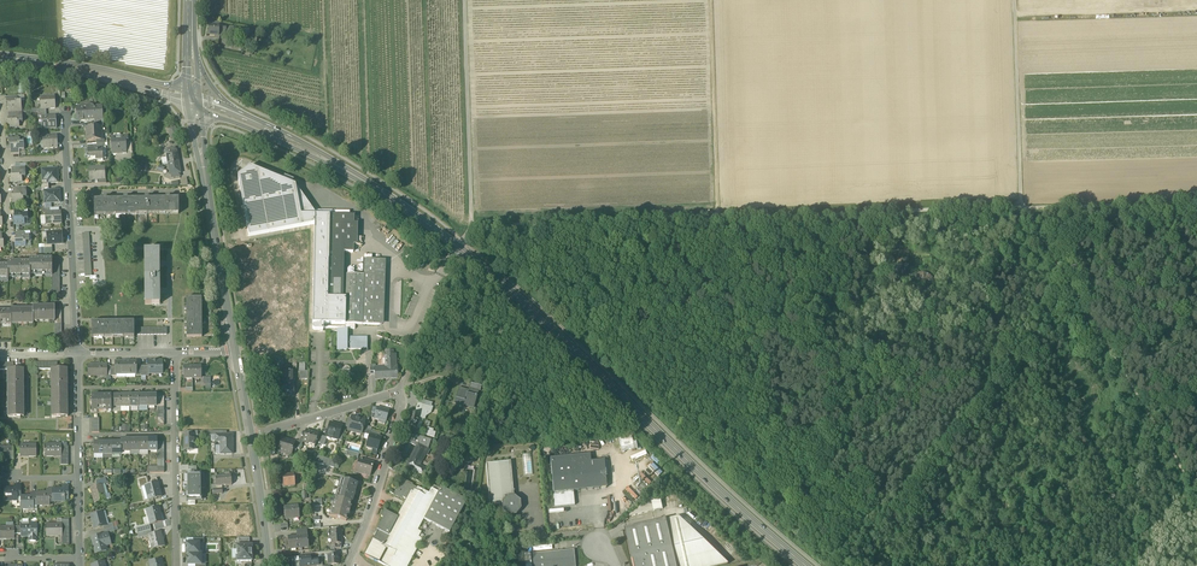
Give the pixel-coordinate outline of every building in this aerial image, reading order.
[(209,35),(219,36),(219,31),(219,26),(213,26),(210,25),(209,35)] [(42,109),(46,109),(55,109),(54,96),(43,97),(43,103),(41,103),(42,109)] [(8,103),(9,109),(21,108),(21,101),(16,102),(16,97),(6,98),(6,103),(8,103)] [(83,113),(83,111),(77,111),(78,121),(86,121),(94,120),(100,119),(100,114),(102,114),(102,106),(89,107),(86,107),(86,108),(86,113),(83,113)] [(8,121),(8,127),(18,126),(18,123),(22,122),(22,115),(18,115),(10,116),(9,116),(9,121),(8,121)] [(44,123),(44,129),(56,128),(56,116),(42,117),(43,123),(44,123)] [(174,126),(167,129),(171,139),(178,136),(174,126)] [(86,128),(87,141),(96,140),(102,140),(101,127),(95,127),(86,128)] [(45,143),(45,149),(57,148),(57,136),(43,136),(44,143),(45,143)] [(111,138),(112,155),(126,154),(126,153),(126,143),(128,143),(128,142),(127,137),(111,138)] [(11,145),(11,151),(12,151),(20,150),(24,150),(24,143),(19,143),(19,139),(9,140),(9,146),(11,145)] [(96,158),(96,160),(103,160),(103,159),(102,147),(97,147),(87,148),(88,158),(96,158)] [(167,158),(168,164),(179,162),(177,150),(176,151),(175,148),(166,149),(167,152),(166,152),(167,158)] [(181,173),(179,162),(168,164),(170,175),(171,175),(171,178),(180,176),(180,174),(181,173)] [(249,236),(315,224),(315,215),(301,215),(295,185),(292,184),(282,180),(250,166),(238,176),(249,236)] [(89,173),(89,180),(97,179),(105,179),(104,167),(88,168),(88,169),(90,168),(90,173),(89,173)] [(47,179),(47,183),(49,183),(59,183),(58,169),(42,169),(42,179),(47,179)] [(11,176),(11,182),(21,181),(21,177),(26,177),(26,170),(21,170),(13,171),(12,171),(13,176),(11,176)] [(284,175),(282,180),(292,184),(293,179),(284,175)] [(316,215),(295,185),(301,215),(315,215),(316,215)] [(44,190),(45,203),(60,202),(60,189),(49,190),(44,190)] [(12,197),(12,202),(23,202),(22,198),(27,197),(27,191),(14,191),(14,197),(12,197)] [(94,214),(136,213),(136,200),(127,200),(127,198),(124,198),(124,200),(107,200),(107,198),(103,198),(103,200),(94,200),(94,214)] [(145,200),(136,200),(136,213),(179,213),(178,199),(169,199),(169,198),(166,198),(166,199),(149,200),(148,198),(145,198),(145,200)] [(45,212),(46,225),(62,224),(61,211),(59,211),(50,212),(45,212)] [(13,219),(13,224),(24,224),(24,220),(28,220),(28,213),(23,213),(16,214),(14,214),(15,219),(13,219)] [(312,324),(320,324),(323,324),(345,324),(346,306),(340,305),(341,298),(339,298),(328,298),(329,216),(316,215),(315,215),(315,224),(312,324)] [(329,215),(329,216),(328,298),(339,298),(340,252),(344,252),(353,253),(353,245),(354,223),(354,216),(329,215)] [(95,225),(95,216),(84,216),(84,225),(95,225)] [(46,233),(47,245),(52,244),(62,244),(62,232),(46,233)] [(15,241),(15,247),(25,246),(25,242),(29,242),(29,235),(25,235),(17,236),(16,236),(16,241),(15,241)] [(145,305),(159,304),(159,251),(144,251),(145,305)] [(31,259),(31,262),(31,274),(52,274),(52,259),(43,259),(43,258),(39,258),(39,259),(31,259)] [(364,275),(362,325),(380,325),(382,260),(364,259),(364,275)] [(31,277),(31,274),(31,262),(22,262),(22,261),(18,261),(18,262),(8,262),(8,265),(8,277),(31,277)] [(8,277),(8,265),(0,265),(0,280),(8,280),(8,277)] [(362,325),(364,275),(347,275),(346,298),(346,306),(345,324),(355,324),(362,325)] [(186,337),(200,337),(200,298),(186,298),(186,318),(186,322),(186,337)] [(33,306),(33,309),(33,322),(55,322),(55,321),(55,317),(55,313),(55,310),(55,306),(33,306)] [(11,309),(11,311),(11,324),(33,324),(33,322),(33,309),(11,309)] [(11,324),(11,311),(0,312),(0,323),(5,323),(5,325),(11,324)] [(91,336),(134,335),(134,322),(91,322),(91,336)] [(361,352),(364,352),(364,349),(367,349),(367,337),(349,337),(349,330),(339,330),(339,350),(346,350),(346,349),(349,349),(361,349),(361,352)] [(376,380),(376,378),(391,377),(391,379),(397,378),(396,367),(395,367),(395,355),(387,355),(387,367),(380,367),(380,369),(376,369),(376,367),(375,367),(375,368),(375,375),(376,380)] [(149,374),(156,374),(156,372),(162,372),(162,361),(148,361),(148,366),(148,374),(149,374)] [(117,374),(126,374),(126,362),(125,362),(125,363),(122,363),(122,362),(116,362),(116,367),(116,374),(117,374)] [(126,362),(126,374),(135,374),(135,367),(135,362),(129,362),(129,363),(126,363),(126,362)] [(106,376),(107,376),(107,367),(107,365),(88,365),(88,375),(97,375),(97,377),(106,376)] [(185,379),(193,379),(193,367),(185,367),(185,379)] [(201,367),(193,367),(193,379),(201,379),(201,367)] [(52,369),(52,416),(68,416),(67,369),(58,369),(52,369)] [(8,417),(24,417),(24,370),(14,370),(8,370),(8,417)] [(304,379),(308,379),(308,371),(305,371),(300,371),(300,379),(304,379)] [(283,372),(283,385),(291,385),(291,378),(292,378),(292,372),(283,372)] [(291,385),(283,385),(283,395),(294,395),(294,385),(291,385)] [(462,405),(473,408),(477,394),(469,392),(459,389),(456,399),(464,401),(462,405)] [(129,395),(120,396),(120,408),(129,407),(129,395)] [(138,395),(129,395),(129,407),(138,407),(138,395)] [(147,395),(138,395),(138,407),(148,407),(147,395)] [(157,395),(147,395),(148,407),(157,407),(157,404),(157,397),(157,395)] [(111,411),(111,408),(111,396),(92,396),(92,411),(111,411)] [(120,396),(111,396),(111,408),(112,408),(120,408),(120,396)] [(418,403),(414,414),(420,416),(419,419),(422,420),(425,410),(430,411),(431,407),(418,403)] [(374,418),(381,420),(386,421),(389,410),(378,407),(377,409),(376,414),(374,418)] [(416,429),(419,419),(420,416),(414,414),(411,413),(407,426),(416,429)] [(353,431),(361,434),(365,420),(364,420),(357,419),(357,418),(352,416),(352,418),(351,420),(348,430),(349,430),(350,428),(354,429),(353,431)] [(332,438),(338,440),(341,428),(342,427),(334,424),(334,426),(331,425),(331,423),(330,423),(326,436),(327,436),(328,435),(333,436),(332,438)] [(365,434),(370,435),(372,435),(373,432),(374,428),(367,426),(366,430),(365,434)] [(433,432),(433,430),(426,428),(424,435),(434,437),(435,432),(433,432)] [(314,445),(315,445),(318,433),(305,430),(303,439),(302,441),(308,443),(308,442),(315,444),(314,445)] [(220,446),(221,454),(232,454),(232,435),(227,435),(215,435),(215,442),(220,441),(220,446)] [(372,448),(373,449),(378,450),(381,438),(379,437),(372,435),(370,435),(369,440),(367,447),(368,446),(372,447),(372,448)] [(416,447),(415,450),(424,455),(425,455),(428,449),(427,449),(431,440),(414,435),(410,443),(416,447)] [(184,436),(184,450),(194,450),(194,436),(189,436),(184,436)] [(278,451),(291,455),(293,447),(295,442),(282,438),(278,451)] [(121,450),(130,450),(130,439),(121,439),(121,442),(121,450)] [(130,450),(139,450),(139,439),(130,439),(130,450)] [(139,450),(148,450),(148,439),(139,439),(139,450)] [(157,439),(148,439),(148,450),(157,450),(157,446),(157,442),(157,440),(157,439)] [(94,454),(103,454),(103,442),(93,442),(94,454)] [(103,454),(112,454),(112,442),(103,442),(103,454)] [(121,453),(121,450),(121,442),(112,442),(112,454),(121,453)] [(29,457),(36,457),(36,444),(21,445),(21,447),(21,455),(29,455),(29,457)] [(46,457),(53,456),(53,455),(61,455),(61,447),(61,444),(46,445),(46,457)] [(5,459),(5,458),(13,458),(13,455),(13,447),(0,447),(0,460),(5,459)] [(419,466),(425,455),(424,455),(415,450),(406,466),(419,472),(421,467),(419,466)] [(550,458),(553,493),(573,491),(606,488),(604,461),(591,462),(590,455),(550,458)] [(318,463),(334,467),(335,462),(336,460),(320,456),(318,463)] [(357,472),(371,476),(374,463),(361,459),(357,472)] [(490,505),(502,504),(502,503),(507,497),(513,497),(510,462),(486,464),(490,505)] [(656,478),(661,473),(651,462),(646,467),(656,478)] [(649,474),(646,477),(642,473),(639,475),(650,485),(655,479),(649,474)] [(201,492),(200,492),(200,487),(201,488),(201,474),(186,474),(186,501),(188,501),(195,501),(201,501),(201,492)] [(295,486),(294,478),(294,474),(291,475),(282,476),(283,487),(295,486)] [(216,484),(216,486),(222,486),(228,485),(232,485),(231,476),(230,476),(225,476),(215,477),(216,484)] [(138,480),(140,488),(141,488),(145,486),(148,485),(146,478),(138,480)] [(342,479),(337,499),(351,503),(353,495),(354,495),(355,492),(354,492),(357,483),(342,479)] [(407,499),(410,501),(417,487),(412,485),(412,484),(405,480),(404,481),(400,479),(397,485),(399,486),(397,491),(398,492),(399,493),(397,496),(401,499),(402,497),(406,499),(407,499)] [(161,497),(158,483),(153,484),(152,484),(148,485),(145,486),(149,500),(161,497)] [(95,504),(106,501),(104,495),(101,486),(101,485),(97,486),(90,488),(92,495),(93,495),(95,504)] [(397,517),(388,535),(378,530),(377,533),(376,532),(374,535),(375,535),(365,555),(387,565),(408,565),(419,545),(411,541),(414,535),(423,519),(437,492),(430,488),(428,492),(417,487),(410,501),(407,499),(406,499),(397,517)] [(439,488),(437,492),(423,519),(449,533),(466,502),(439,488)] [(12,501),(18,501),(17,494),(17,489),(5,489),(5,500),(12,500),(12,501)] [(60,501),(60,502),(65,502),(65,500),(68,500),(68,495),(68,494),(65,495),(64,489),(52,489),(52,497),(53,501),(60,501)] [(575,506),(573,491),(553,493),(554,507),(575,506)] [(37,493),(37,502),(37,505),(44,505),(44,506),(49,506),(49,497),(49,493),(37,493)] [(514,496),(513,497),(507,497),(502,503),(502,504),(502,511),(508,516),(516,515),(521,509),(520,501),(514,496)] [(34,509),(34,508),(34,502),(33,502),(33,497),(21,497),(21,508),(28,508),(28,509),(34,509)] [(650,499),(653,511),(663,509),(660,497),(650,499)] [(349,510),(351,503),(337,499),(335,498),(330,516),(346,521),(348,513),(349,514),(350,510),(349,510)] [(630,516),(653,511),(650,499),(640,507),(629,516),(630,516)] [(285,512),(286,519),(294,518),(294,516),(298,515),(299,518),(298,506),(284,507),(284,508),(285,508),(286,512),(285,512)] [(147,511),(151,525),(162,522),(158,508),(147,511)] [(377,529),(378,530),(388,535),(397,517),(384,511),(381,517),(383,518),(377,529)] [(91,516),(94,529),(104,527),(104,526),(105,526),(103,518),(104,518),(103,512),(91,516)] [(666,520),(677,565),(722,565),(728,565),(728,564),(679,517),(666,520)] [(666,520),(625,529),(633,565),(677,565),(666,520)] [(29,537),(29,541),(37,541),(37,524),(29,524),(22,524),(21,524),(21,527),(21,534),(21,535),(29,535),(29,537)] [(46,536),(54,536),(54,534),(62,534),(62,530),(62,527),(62,524),(61,524),(56,524),(46,524),(46,536)] [(135,528),(137,534),(151,531),(149,525),(135,528)] [(6,540),(6,538),(14,538),(14,534),(14,527),(13,527),(6,527),(0,527),(0,540),(6,540)] [(330,531),(331,545),(335,544),(341,544),(342,544),(341,530),(330,531)] [(150,541),(152,549),(157,548),(163,547),(161,538),(162,538),(161,532),(152,535),(148,536),(150,541)] [(95,553),(96,554),(107,551),(105,546),(110,544),(108,534),(108,533),(106,534),(91,538),(94,549),(95,549),(97,553),(95,553)] [(287,537),(289,549),(308,547),(307,533),(306,533),(298,534),(298,536),(287,537)] [(422,539),(414,535),(411,541),(419,545),(422,539)] [(239,546),(249,546),(249,538),(239,538),(239,546)] [(199,554),(199,544),(199,543),(193,543),(186,543),(186,555),(188,555),(188,554),(199,554)] [(237,561),(252,561),(251,546),(249,546),(239,546),(237,546),(237,550),(237,551),(236,551),(237,556),(237,558),(237,561)] [(530,554),(531,565),(575,565),(574,550),(563,551),(561,549),(559,551),(530,554)] [(188,555),(188,565),(195,565),(201,565),(201,554),(199,554),(188,554),(188,555)] [(329,560),(329,565),(330,565),(339,564),(338,554),(328,555),(328,556),(329,556),(329,560)] [(295,565),(311,565),(311,561),(310,559),(310,556),(299,557),(299,562),(294,562),(295,565)]
